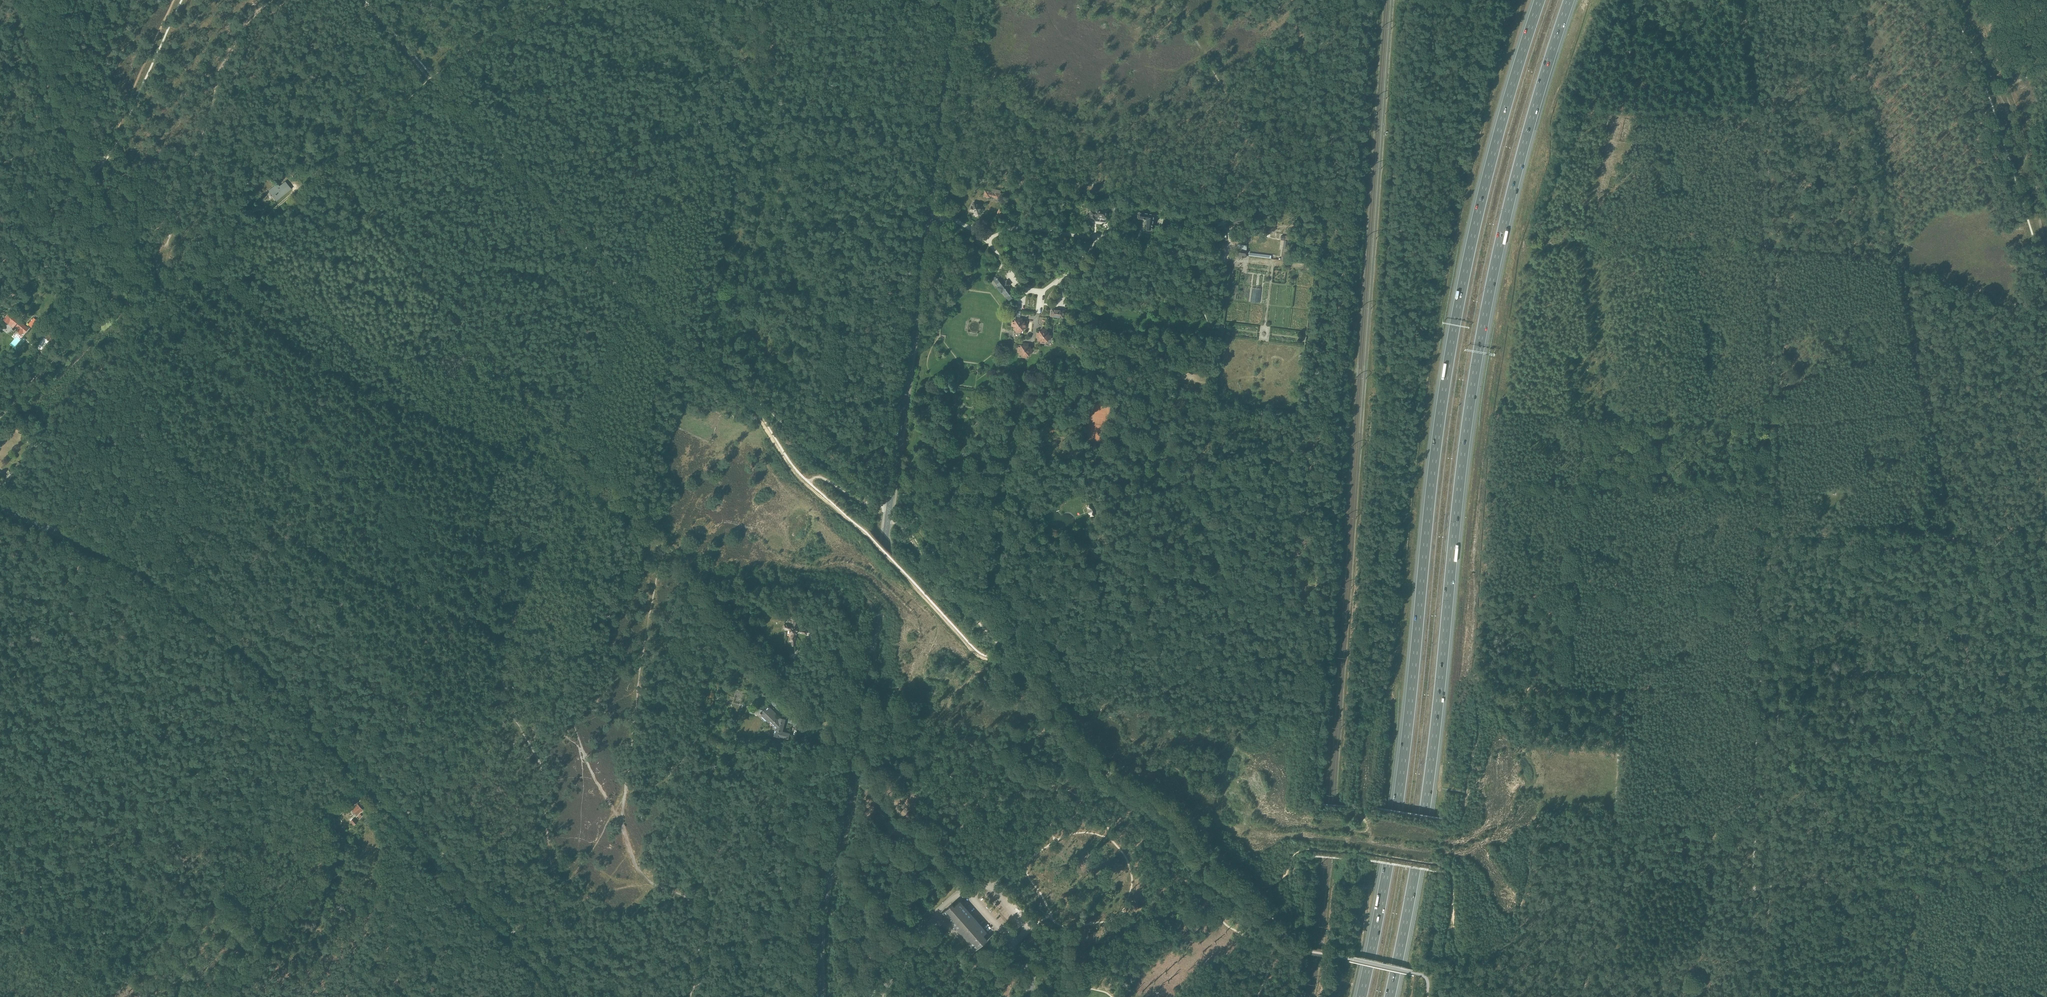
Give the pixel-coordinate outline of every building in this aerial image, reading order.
[(277,183),(269,190),(277,200),(291,188),(285,182),(280,186),(277,183)] [(985,191),(983,197),(989,198),(989,196),(993,197),(993,198),(998,199),(999,194),(994,193),(994,194),(990,193),(990,192),(985,191)] [(971,210),(970,210),(978,214),(982,207),(973,203),(972,207),(970,207),(970,209),(971,210)] [(1096,207),(1095,211),(1091,211),(1090,221),(1105,223),(1106,217),(1107,208),(1099,207),(1096,207)] [(1142,214),(1141,219),(1144,219),(1144,220),(1145,220),(1148,220),(1147,227),(1148,227),(1147,230),(1152,231),(1152,226),(1153,226),(1153,225),(1155,215),(1143,214),(1142,214)] [(1246,249),(1237,248),(1236,257),(1242,258),(1242,255),(1245,255),(1246,249)] [(1005,282),(1002,279),(998,274),(993,278),(999,286),(997,287),(1001,292),(1002,291),(1009,299),(1015,295),(1008,286),(1009,284),(1007,281),(1005,282)] [(1064,310),(1051,308),(1050,316),(1060,317),(1063,317),(1064,310)] [(8,323),(10,321),(15,325),(15,324),(17,325),(16,326),(19,328),(17,330),(21,334),(23,332),(24,333),(28,328),(20,321),(20,322),(19,320),(18,319),(16,317),(16,318),(12,314),(11,313),(10,313),(4,319),(5,320),(5,321),(7,323),(8,323)] [(1012,326),(1014,326),(1014,329),(1023,330),(1024,324),(1026,324),(1026,323),(1024,323),(1024,321),(1019,320),(1019,318),(1017,318),(1017,320),(1015,320),(1015,322),(1012,321),(1012,326)] [(1036,338),(1038,338),(1038,340),(1047,341),(1048,339),(1050,339),(1051,335),(1048,335),(1049,332),(1047,331),(1047,329),(1042,328),(1041,331),(1039,330),(1039,332),(1037,332),(1036,338)] [(41,337),(38,342),(45,348),(48,343),(41,337)] [(1020,354),(1022,354),(1022,357),(1027,357),(1028,352),(1032,353),(1032,348),(1030,348),(1030,346),(1028,346),(1028,343),(1026,343),(1026,345),(1021,345),(1020,354)] [(3,474),(0,472),(0,471),(0,475),(9,481),(21,463),(17,461),(7,476),(3,474)] [(789,641),(791,641),(791,645),(795,645),(795,640),(796,633),(797,633),(797,632),(806,634),(807,630),(797,628),(797,627),(796,627),(797,622),(794,621),(793,626),(787,625),(784,624),(784,628),(786,629),(790,630),(789,634),(791,634),(789,641)] [(750,712),(760,715),(761,715),(769,722),(770,721),(777,727),(775,733),(774,733),(774,735),(781,737),(789,739),(790,733),(782,731),(785,719),(778,717),(778,718),(772,712),(772,711),(768,706),(763,711),(751,707),(750,712)] [(357,814),(362,810),(362,809),(357,804),(352,809),(354,811),(352,812),(354,814),(355,813),(357,814)] [(985,894),(979,899),(990,913),(996,907),(985,894)] [(952,904),(942,912),(970,943),(965,947),(971,954),(990,937),(959,901),(954,906),(952,904)] [(997,909),(991,914),(1003,927),(1009,922),(997,909)]
